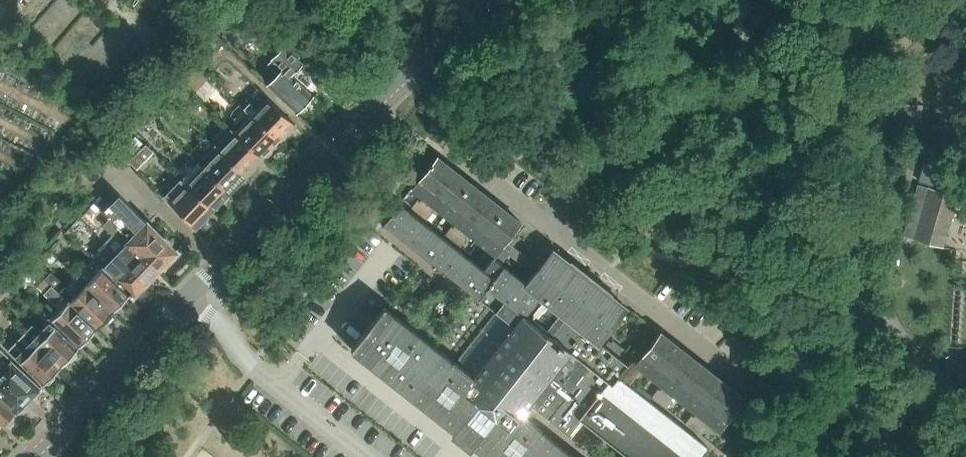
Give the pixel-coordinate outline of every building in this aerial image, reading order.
[(279,74),(268,85),(297,113),(314,96),(292,75),(303,64),(285,46),(268,64),(279,74)] [(201,68),(192,60),(178,75),(187,83),(201,68)] [(201,68),(187,83),(195,92),(210,76),(201,68)] [(250,100),(243,107),(248,112),(252,115),(279,141),(286,135),(289,134),(293,130),(293,127),(295,125),(268,98),(258,108),(250,100)] [(235,132),(262,158),(263,158),(265,156),(268,156),(272,152),(272,148),(279,141),(252,115),(248,112),(241,119),(244,123),(235,132)] [(235,132),(219,149),(246,175),(247,174),(250,174),(255,169),(255,165),(262,158),(235,132)] [(126,146),(133,152),(141,142),(135,136),(126,146)] [(202,166),(229,192),(230,191),(234,191),(239,186),(239,182),(246,175),(219,149),(202,166)] [(137,153),(130,161),(137,169),(145,161),(137,153)] [(415,206),(421,211),(453,170),(436,156),(411,188),(423,197),(415,206)] [(921,173),(919,181),(938,186),(940,178),(943,167),(924,162),(921,173)] [(202,166),(186,183),(213,209),(214,208),(217,208),(222,203),(222,199),(229,192),(202,166)] [(470,183),(453,170),(421,211),(426,215),(434,206),(445,215),(470,183)] [(213,209),(186,183),(169,200),(196,227),(197,225),(201,225),(206,220),(206,216),(213,209)] [(449,233),(455,237),(487,196),(470,183),(445,215),(457,224),(449,233)] [(137,233),(130,240),(128,243),(157,271),(175,252),(110,186),(96,200),(105,209),(109,205),(137,233)] [(904,235),(943,245),(957,195),(928,187),(925,197),(915,195),(904,235)] [(468,232),(479,241),(504,210),(487,196),(455,237),(460,242),(468,232)] [(453,360),(452,359),(451,360),(384,307),(351,349),(455,431),(452,435),(470,449),(473,445),(488,456),(574,456),(543,432),(543,431),(542,430),(541,430),(521,415),(522,414),(521,413),(528,404),(548,420),(549,419),(570,437),(582,421),(628,456),(698,456),(706,448),(707,446),(649,401),(629,385),(618,376),(628,363),(621,357),(600,341),(626,307),(609,294),(610,293),(571,262),(570,263),(553,250),(540,267),(527,283),(494,258),(484,270),(476,264),(399,204),(382,225),(384,227),(385,226),(387,225),(478,296),(477,297),(513,325),(513,326),(514,327),(475,376),(474,376),(473,376),(453,360)] [(483,260),(488,264),(494,257),(506,242),(511,245),(515,240),(511,236),(521,223),(504,210),(479,241),(491,250),(483,260)] [(105,243),(117,254),(146,282),(157,271),(128,243),(130,240),(118,228),(109,219),(103,225),(113,235),(105,243)] [(111,260),(103,268),(130,294),(132,296),(146,282),(117,254),(105,243),(99,249),(111,260)] [(85,285),(113,312),(119,305),(123,305),(128,301),(128,296),(130,294),(103,268),(102,269),(101,269),(85,285)] [(113,312),(82,283),(73,292),(55,274),(47,282),(96,329),(103,322),(107,322),(112,318),(111,313),(113,312)] [(47,282),(45,280),(38,287),(59,307),(49,317),(80,346),(81,345),(85,345),(89,341),(89,336),(96,329),(47,282)] [(11,320),(24,333),(60,367),(67,360),(71,360),(76,355),(75,352),(78,349),(54,327),(51,325),(46,325),(41,331),(41,334),(18,313),(11,320)] [(641,369),(652,377),(677,345),(660,332),(650,345),(645,341),(638,351),(630,345),(621,357),(628,363),(618,376),(629,385),(641,369)] [(60,367),(24,333),(7,350),(43,385),(45,383),(48,383),(54,378),(53,374),(60,367)] [(655,396),(661,400),(694,359),(677,345),(652,377),(663,386),(655,396)] [(0,347),(0,374),(28,401),(32,397),(36,397),(41,392),(40,388),(41,387),(11,357),(0,347)] [(674,395),(686,404),(711,372),(694,359),(661,400),(667,405),(674,395)] [(728,385),(711,372),(686,404),(697,413),(689,422),(695,427),(728,385)] [(25,404),(28,401),(0,374),(0,399),(15,414),(17,412),(20,412),(25,408),(24,405),(25,404)] [(728,385),(695,427),(700,431),(708,421),(720,430),(745,399),(728,385)] [(14,415),(15,414),(0,399),(0,429),(4,425),(5,424),(9,424),(15,418),(14,415)]
